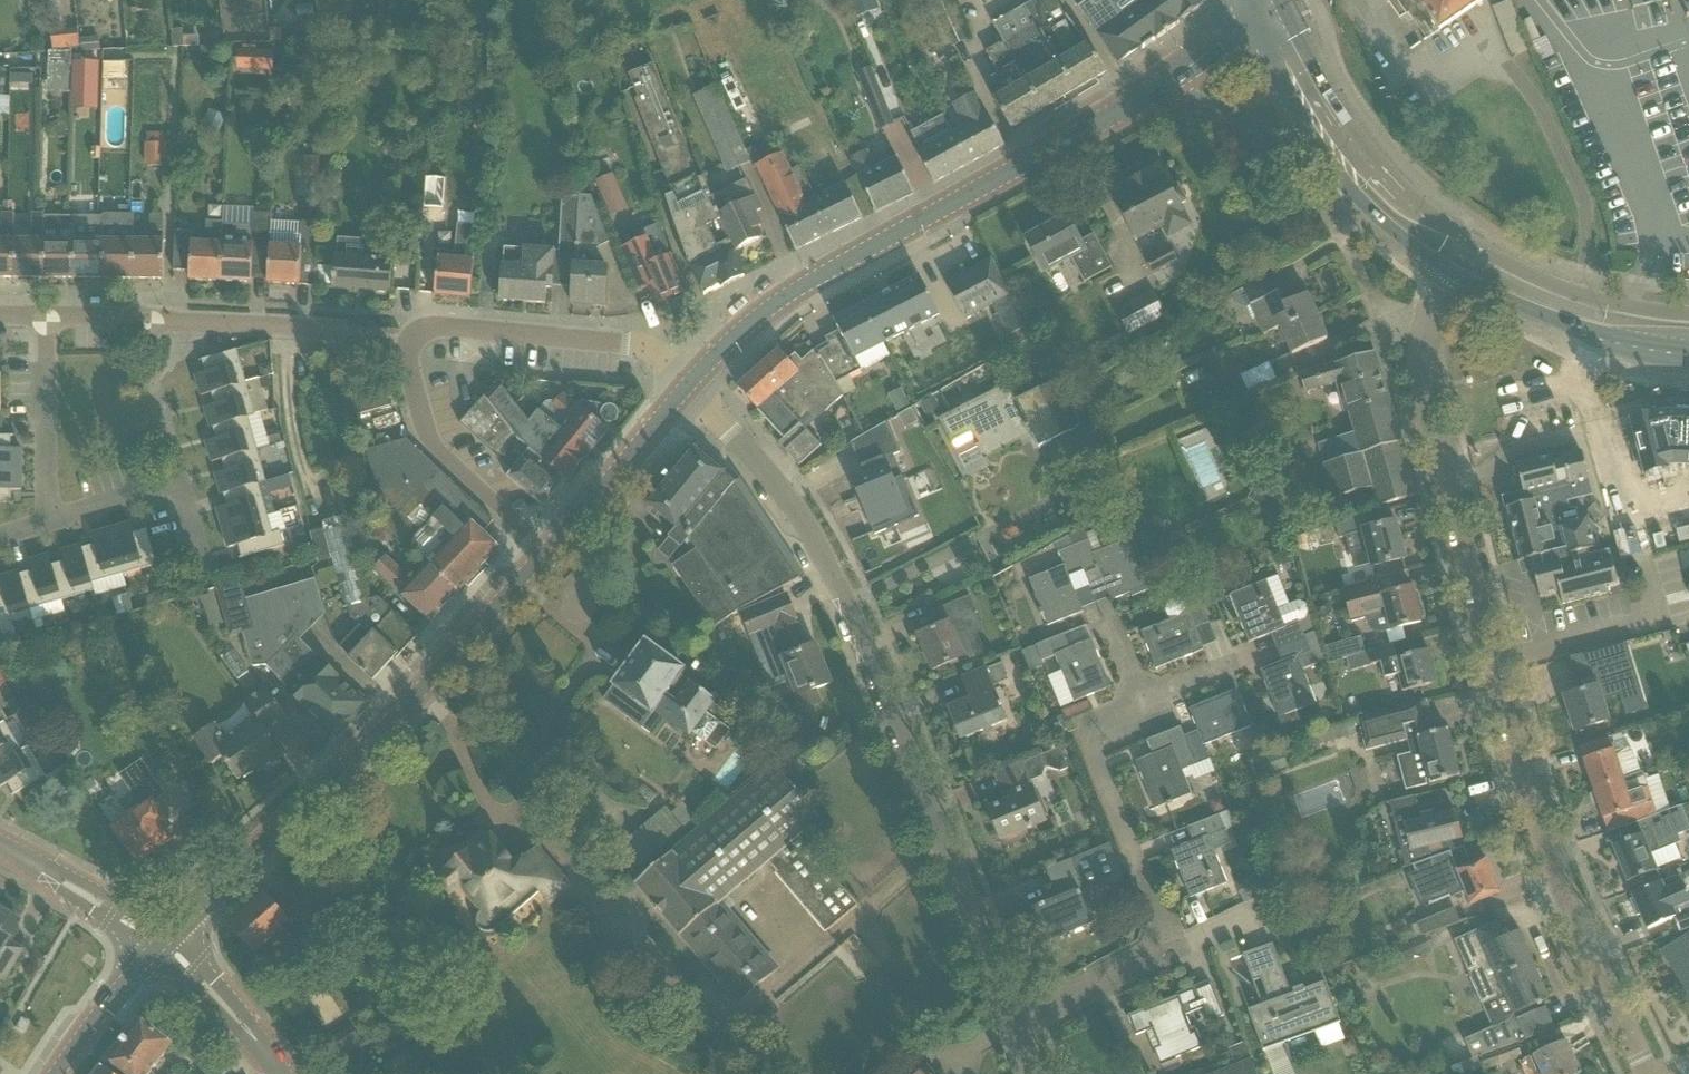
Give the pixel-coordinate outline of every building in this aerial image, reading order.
[(852,19),(874,11),(870,0),(845,0),(852,19)] [(954,47),(968,40),(950,0),(932,0),(954,47)] [(1075,92),(1108,73),(1066,17),(1053,0),(1035,0),(1026,5),(1075,92)] [(1119,66),(1202,6),(1200,0),(1092,0),(1079,9),(1119,66)] [(1427,39),(1484,0),(1398,0),(1408,13),(1409,12),(1427,39)] [(1510,0),(1493,7),(1513,58),(1530,50),(1510,0)] [(1026,80),(1043,111),(1075,92),(1026,5),(993,25),(1004,41),(1026,80)] [(1531,19),(1521,24),(1530,44),(1532,43),(1541,39),(1531,19)] [(69,31),(51,33),(53,51),(71,49),(69,31)] [(81,38),(82,52),(101,51),(100,37),(81,38)] [(1541,39),(1532,43),(1540,62),(1554,55),(1546,37),(1541,39)] [(995,100),(1011,129),(1043,111),(1026,80),(1004,41),(987,52),(1001,75),(993,80),(1002,96),(995,100)] [(306,58),(326,60),(327,47),(307,44),(306,58)] [(259,70),(259,71),(273,71),(274,51),(263,51),(260,51),(259,70)] [(75,62),(74,92),(96,92),(97,63),(75,62)] [(125,62),(103,62),(103,78),(124,78),(125,62)] [(377,62),(367,76),(379,85),(389,70),(377,62)] [(688,262),(705,295),(744,276),(728,243),(732,241),(712,198),(704,179),(699,181),(696,171),(654,64),(629,74),(639,99),(636,101),(671,189),(674,196),(667,199),(674,221),(689,261),(688,262)] [(48,80),(61,81),(60,94),(70,94),(71,65),(48,65),(48,80)] [(856,73),(880,130),(895,124),(871,67),(856,73)] [(19,74),(19,84),(33,85),(33,75),(19,74)] [(716,86),(700,95),(733,170),(751,162),(747,151),(745,147),(742,139),(716,86)] [(951,133),(968,164),(1005,145),(976,91),(955,102),(967,125),(951,133)] [(72,98),(72,117),(91,118),(91,99),(72,98)] [(211,110),(203,128),(219,136),(227,117),(211,110)] [(968,164),(951,133),(943,117),(913,132),(921,149),(917,151),(934,183),(968,164)] [(58,124),(57,137),(69,138),(70,125),(58,124)] [(146,166),(167,167),(167,144),(165,144),(165,133),(148,133),(146,166)] [(313,138),(312,152),(323,153),(324,139),(313,138)] [(850,157),(876,212),(914,193),(898,158),(876,168),(868,150),(860,153),(850,157)] [(776,156),(758,165),(758,166),(796,251),(863,218),(846,183),(828,192),(815,198),(810,188),(801,169),(792,173),(782,153),(776,156)] [(1126,223),(1133,237),(1162,223),(1168,236),(1191,224),(1181,205),(1186,202),(1188,196),(1185,190),(1178,188),(1173,191),(1165,176),(1150,184),(1145,174),(1128,183),(1133,193),(1115,203),(1126,223)] [(613,175),(596,183),(612,216),(623,211),(617,197),(619,197),(622,195),(613,175)] [(428,176),(425,210),(442,211),(444,211),(447,178),(428,176)] [(732,241),(737,250),(762,238),(757,228),(762,226),(755,213),(762,210),(748,180),(730,188),(712,198),(732,241)] [(501,301),(545,304),(546,288),(552,288),(552,285),(573,286),(576,247),(579,196),(562,195),(559,250),(504,247),(501,301)] [(579,196),(576,247),(596,248),(610,242),(592,196),(579,195),(579,196)] [(403,257),(421,259),(423,230),(425,210),(407,208),(403,257)] [(423,230),(440,231),(442,211),(425,210),(423,230)] [(32,213),(32,230),(44,230),(44,215),(46,215),(46,213),(39,213),(32,213)] [(2,231),(15,231),(15,214),(2,214),(2,231)] [(104,217),(103,279),(133,279),(134,241),(134,215),(104,214),(104,217)] [(220,282),(252,283),(253,269),(268,270),(268,271),(271,221),(272,214),(255,214),(253,227),(224,225),(224,222),(223,222),(220,282)] [(150,215),(150,233),(164,234),(165,231),(165,215),(158,215),(151,215),(150,215)] [(44,240),(44,278),(74,279),(74,216),(44,216),(44,230),(45,240),(44,240)] [(74,216),(74,279),(103,279),(104,217),(74,216)] [(1071,257),(1085,282),(1112,267),(1094,234),(1080,241),(1066,216),(1027,238),(1046,271),(1071,257)] [(174,249),(173,271),(175,271),(190,272),(189,280),(220,282),(222,244),(223,222),(206,221),(205,244),(193,243),(193,232),(175,231),(174,249)] [(315,286),(316,265),(321,224),(271,221),(268,271),(267,284),(315,286)] [(14,278),(15,240),(15,231),(2,231),(2,239),(0,239),(0,278),(14,278)] [(644,231),(626,239),(629,245),(630,248),(627,249),(645,289),(649,287),(657,305),(670,299),(674,302),(682,299),(682,294),(686,292),(677,272),(660,232),(647,238),(644,231)] [(432,250),(431,260),(438,261),(437,275),(435,294),(435,296),(470,300),(472,278),(474,260),(476,248),(477,236),(456,234),(454,252),(432,250)] [(14,278),(44,278),(44,240),(15,240),(14,278)] [(133,279),(164,279),(164,241),(134,241),(133,279)] [(1170,247),(1146,261),(1152,273),(1176,260),(1177,260),(1170,247)] [(334,266),(316,265),(315,286),(333,287),(391,291),(393,261),(334,257),(334,266)] [(960,276),(946,284),(949,289),(964,319),(992,305),(994,308),(993,308),(997,315),(1008,335),(1004,337),(1005,338),(1011,350),(1016,347),(1031,339),(1025,328),(1010,299),(1010,300),(1008,297),(1009,296),(990,261),(960,276)] [(573,286),(572,305),(605,307),(607,267),(575,265),(573,286)] [(1255,318),(1263,334),(1271,330),(1315,311),(1307,294),(1290,302),(1277,275),(1230,296),(1234,304),(1245,309),(1246,308),(1252,320),(1255,318)] [(919,276),(863,305),(883,343),(939,315),(919,276)] [(1130,303),(1115,311),(1128,336),(1144,328),(1130,303)] [(818,351),(835,384),(850,376),(862,370),(890,356),(884,346),(885,346),(883,343),(863,305),(835,320),(841,330),(825,338),(829,346),(818,351)] [(1280,328),(1292,355),(1327,339),(1315,311),(1271,330),(1263,334),(1263,335),(1280,328)] [(1031,339),(1016,347),(1025,363),(1034,366),(1047,358),(1035,337),(1031,339)] [(367,349),(355,348),(354,359),(366,360),(367,349)] [(778,443),(799,466),(822,446),(806,429),(843,397),(837,386),(816,348),(801,362),(795,354),(788,361),(779,350),(738,387),(784,438),(778,443)] [(196,376),(201,396),(212,393),(247,383),(238,351),(202,360),(206,373),(196,376)] [(1372,487),(1378,507),(1416,496),(1400,442),(1401,442),(1375,352),(1300,374),(1306,393),(1335,384),(1344,413),(1348,412),(1354,433),(1317,444),(1335,498),(1372,487)] [(270,364),(259,366),(262,377),(273,375),(270,364)] [(1269,365),(1244,377),(1253,395),(1278,382),(1269,365)] [(262,379),(259,380),(262,390),(272,387),(269,377),(263,379),(262,379)] [(974,438),(985,458),(1032,434),(1039,447),(1059,437),(1076,429),(1052,381),(1018,399),(1011,385),(939,421),(948,439),(970,428),(974,438)] [(539,455),(568,480),(579,479),(591,452),(541,408),(530,422),(520,410),(511,398),(498,382),(487,393),(510,424),(520,437),(539,455)] [(205,408),(211,428),(213,427),(248,418),(256,415),(247,383),(212,393),(215,405),(205,408)] [(351,394),(357,416),(391,406),(385,385),(351,394)] [(902,389),(889,395),(898,412),(910,406),(902,389)] [(519,392),(511,398),(520,410),(528,403),(519,392)] [(507,478),(544,508),(567,481),(568,480),(539,455),(520,437),(510,424),(487,393),(460,423),(512,471),(507,478)] [(591,452),(612,426),(614,426),(615,425),(616,424),(618,423),(619,421),(619,420),(620,418),(620,416),(620,415),(620,413),(619,411),(618,410),(617,409),(615,407),(614,407),(612,406),(610,406),(608,406),(606,406),(604,407),(601,404),(584,401),(582,400),(578,406),(563,394),(556,403),(552,402),(550,402),(548,402),(546,402),(541,408),(591,452)] [(934,397),(921,405),(930,421),(943,413),(934,397)] [(1633,421),(1647,475),(1651,474),(1664,470),(1668,469),(1668,466),(1674,464),(1688,465),(1688,408),(1680,408),(1679,408),(1678,408),(1678,410),(1679,410),(1679,415),(1668,414),(1666,415),(1658,417),(1655,418),(1654,415),(1650,416),(1637,420),(1633,421)] [(899,416),(906,429),(919,422),(912,409),(899,416)] [(206,442),(212,463),(222,460),(258,450),(248,418),(213,427),(216,439),(206,442)] [(870,431),(851,442),(864,474),(852,479),(874,534),(919,516),(893,455),(899,452),(899,451),(886,421),(870,431)] [(279,429),(266,432),(269,445),(282,441),(279,429)] [(21,470),(21,449),(11,449),(11,436),(1,436),(0,436),(0,470),(21,470)] [(460,593),(462,595),(486,568),(484,566),(499,549),(482,533),(494,521),(406,440),(367,451),(378,490),(382,504),(390,531),(428,566),(428,565),(458,593),(460,591),(462,592),(460,593)] [(673,566),(715,628),(739,611),(753,603),(781,593),(803,576),(741,482),(737,484),(723,472),(725,469),(699,447),(696,450),(695,449),(694,450),(689,446),(645,500),(649,504),(648,505),(677,529),(660,551),(669,559),(688,537),(697,550),(673,566)] [(221,494),(224,494),(258,484),(267,482),(264,472),(258,450),(222,460),(226,471),(216,474),(221,494)] [(1512,506),(1508,507),(1525,575),(1534,573),(1540,597),(1559,592),(1563,605),(1608,593),(1606,588),(1606,586),(1617,583),(1609,551),(1590,556),(1588,551),(1595,549),(1595,548),(1599,531),(1587,518),(1579,520),(1579,517),(1576,508),(1570,510),(1568,501),(1593,495),(1582,453),(1562,458),(1562,459),(1553,461),(1552,457),(1516,466),(1523,491),(1510,495),(1509,495),(1509,496),(1512,506)] [(11,503),(11,490),(22,490),(21,470),(0,470),(0,504),(11,503)] [(267,482),(258,484),(261,495),(269,493),(293,486),(290,475),(276,479),(272,480),(271,480),(267,482)] [(1250,499),(1278,519),(1289,503),(1261,483),(1250,499)] [(217,509),(223,528),(267,516),(261,495),(258,484),(224,494),(227,506),(217,509)] [(368,494),(372,507),(382,504),(378,490),(368,494)] [(267,516),(223,528),(228,548),(239,545),(242,558),(285,546),(281,532),(274,534),(272,534),(267,516)] [(340,647),(357,665),(373,679),(393,658),(396,660),(418,635),(401,620),(379,598),(370,600),(358,554),(350,524),(348,516),(321,526),(328,544),(315,548),(320,562),(333,559),(345,607),(350,606),(351,616),(359,625),(340,647)] [(1343,523),(1335,525),(1339,539),(1346,537),(1350,551),(1368,547),(1369,552),(1372,567),(1405,559),(1395,522),(1367,528),(1364,518),(1343,523)] [(110,530),(124,574),(157,565),(147,530),(134,533),(131,523),(110,530)] [(368,538),(350,524),(357,552),(368,538)] [(303,527),(291,531),(294,542),(306,538),(303,527)] [(1097,565),(1112,601),(1130,593),(1133,597),(1150,591),(1130,540),(1128,541),(1124,538),(1115,542),(1115,546),(1095,554),(1085,528),(1071,536),(1083,570),(1097,565)] [(95,591),(96,596),(127,587),(124,575),(124,574),(110,530),(91,535),(94,545),(82,548),(82,546),(80,546),(94,591),(95,591)] [(1030,580),(1048,626),(1084,612),(1069,576),(1083,570),(1071,536),(1056,544),(1065,566),(1030,580)] [(48,555),(65,608),(63,600),(94,591),(80,546),(61,552),(64,562),(52,565),(49,555),(48,555)] [(1281,561),(1282,566),(1295,562),(1291,550),(1278,554),(1279,555),(1267,559),(1269,565),(1281,561)] [(18,572),(34,622),(66,612),(65,608),(48,555),(29,561),(32,572),(20,574),(20,572),(18,572)] [(376,568),(374,570),(413,607),(430,623),(458,593),(428,565),(428,566),(413,581),(387,556),(384,559),(382,557),(374,566),(376,568)] [(0,627),(32,618),(34,622),(18,572),(0,578),(0,580),(2,588),(0,588),(0,625),(0,627)] [(243,633),(253,667),(268,666),(280,678),(279,680),(290,690),(289,692),(317,720),(333,736),(349,720),(364,704),(349,689),(301,640),(326,615),(315,580),(271,593),(247,600),(241,582),(239,583),(254,629),(243,632),(243,633)] [(1275,632),(1281,646),(1304,637),(1317,631),(1313,615),(1311,616),(1306,603),(1298,601),(1278,608),(1268,580),(1257,584),(1236,592),(1245,616),(1239,618),(1248,643),(1275,632)] [(1371,631),(1376,633),(1377,633),(1421,622),(1413,588),(1384,594),(1381,582),(1360,587),(1343,591),(1352,622),(1367,618),(1368,626),(1371,631)] [(217,590),(231,638),(243,633),(243,632),(254,629),(239,583),(217,590)] [(199,617),(220,613),(215,588),(194,592),(199,617)] [(162,591),(152,594),(156,607),(166,603),(162,591)] [(129,595),(113,600),(117,616),(133,611),(129,595)] [(1141,634),(1153,664),(1177,654),(1180,660),(1204,650),(1194,626),(1209,619),(1199,595),(1183,601),(1189,615),(1141,634)] [(795,618),(786,596),(743,613),(752,635),(775,625),(788,656),(782,658),(803,709),(820,702),(815,689),(831,683),(816,645),(805,649),(793,619),(795,618)] [(943,624),(918,635),(933,670),(951,663),(952,665),(975,656),(960,620),(976,613),(978,613),(970,596),(937,610),(943,624)] [(1319,599),(1313,607),(1316,616),(1326,618),(1327,616),(1327,617),(1332,611),(1331,610),(1329,601),(1319,599)] [(87,607),(90,615),(100,613),(98,604),(87,607)] [(1286,660),(1260,670),(1269,695),(1276,692),(1285,716),(1305,708),(1317,703),(1303,671),(1297,657),(1310,652),(1322,647),(1317,631),(1304,637),(1281,646),(1286,660)] [(1065,682),(1074,702),(1105,690),(1095,667),(1101,664),(1091,640),(1071,648),(1067,650),(1061,637),(1036,647),(1043,662),(1056,657),(1065,682)] [(1580,691),(1567,695),(1572,712),(1569,713),(1574,731),(1595,725),(1609,720),(1602,700),(1619,695),(1638,689),(1634,675),(1628,677),(1624,663),(1619,646),(1627,644),(1635,642),(1635,641),(1572,657),(1578,677),(1601,670),(1606,684),(1580,691)] [(615,687),(605,701),(624,715),(652,734),(664,718),(690,736),(692,733),(706,743),(720,723),(725,727),(732,717),(713,704),(716,700),(681,674),(685,669),(664,656),(646,643),(613,687),(615,687)] [(1392,645),(1346,658),(1350,671),(1380,663),(1384,679),(1400,675),(1403,692),(1437,684),(1428,650),(1396,659),(1392,645)] [(1676,706),(1688,701),(1688,658),(1643,674),(1654,704),(1673,697),(1676,706)] [(970,699),(948,708),(961,739),(1006,721),(1000,704),(995,706),(990,693),(994,692),(993,687),(985,670),(985,669),(963,678),(970,699)] [(215,724),(194,739),(198,745),(199,747),(212,764),(222,757),(237,780),(263,762),(267,767),(281,757),(268,738),(271,736),(269,733),(289,719),(276,701),(265,686),(244,700),(257,718),(225,740),(219,730),(215,724)] [(1179,727),(1193,766),(1211,759),(1205,745),(1251,727),(1247,717),(1239,696),(1216,705),(1213,699),(1189,709),(1199,735),(1186,740),(1181,727),(1179,727)] [(15,699),(7,704),(14,716),(22,712),(15,699)] [(1397,757),(1406,790),(1427,785),(1426,780),(1428,780),(1429,785),(1438,782),(1460,777),(1448,729),(1435,732),(1431,718),(1427,719),(1426,715),(1429,709),(1427,700),(1357,719),(1366,751),(1412,740),(1415,752),(1397,757)] [(1319,739),(1321,745),(1357,734),(1353,720),(1302,734),(1305,743),(1319,739)] [(21,751),(7,726),(5,723),(5,722),(0,725),(0,763),(21,751)] [(37,727),(31,731),(36,740),(44,736),(37,727)] [(1150,784),(1159,808),(1179,799),(1192,794),(1183,770),(1193,766),(1179,727),(1156,737),(1162,751),(1136,761),(1145,786),(1150,784)] [(1579,747),(1593,789),(1643,772),(1640,773),(1633,751),(1627,748),(1614,752),(1610,737),(1579,747)] [(14,795),(45,777),(29,746),(0,763),(0,787),(7,783),(14,795)] [(798,747),(775,766),(790,782),(803,771),(812,763),(798,747)] [(1060,748),(1041,755),(1046,767),(1047,767),(1061,772),(1068,768),(1060,748)] [(1268,774),(1289,766),(1283,749),(1261,757),(1268,774)] [(129,817),(113,827),(138,863),(172,840),(161,824),(167,820),(154,800),(163,794),(150,775),(141,761),(120,775),(133,793),(119,803),(129,817)] [(1008,803),(989,810),(1001,838),(1021,830),(1047,819),(1031,781),(1024,762),(996,773),(1008,803)] [(684,933),(741,1000),(776,970),(719,904),(769,862),(777,872),(776,873),(827,933),(841,921),(859,905),(799,836),(820,818),(790,782),(775,766),(758,781),(637,884),(681,935),(684,933)] [(1594,791),(1591,795),(1593,803),(1599,804),(1608,831),(1624,825),(1637,821),(1657,814),(1645,779),(1643,772),(1593,789),(1594,791)] [(1403,868),(1403,869),(1438,857),(1456,850),(1456,849),(1454,849),(1452,841),(1463,838),(1462,837),(1460,837),(1454,814),(1457,814),(1456,812),(1444,815),(1443,811),(1441,811),(1439,805),(1445,803),(1444,802),(1418,808),(1415,797),(1418,797),(1418,795),(1387,803),(1388,804),(1390,804),(1393,815),(1390,815),(1391,817),(1403,814),(1412,850),(1399,853),(1400,854),(1402,853),(1405,867),(1403,868)] [(1222,797),(1209,802),(1214,814),(1226,809),(1222,797)] [(684,804),(673,813),(686,830),(698,820),(684,804)] [(1613,846),(1627,882),(1647,874),(1658,870),(1652,854),(1674,846),(1671,838),(1678,835),(1688,831),(1688,824),(1682,806),(1681,805),(1679,806),(1670,809),(1657,814),(1637,821),(1624,825),(1630,839),(1613,846)] [(614,852),(632,873),(683,830),(666,809),(614,852)] [(1171,850),(1190,898),(1226,884),(1208,838),(1227,830),(1219,815),(1191,826),(1197,841),(1171,850)] [(449,870),(438,879),(451,895),(459,888),(462,885),(465,889),(465,894),(470,900),(475,901),(476,901),(483,910),(481,911),(480,913),(477,916),(476,921),(477,925),(480,929),(483,931),(487,932),(492,932),(496,930),(513,914),(507,906),(533,884),(539,892),(549,904),(570,886),(537,847),(522,860),(516,866),(510,859),(491,836),(478,847),(472,852),(471,853),(468,850),(465,853),(461,853),(458,853),(454,855),(452,858),(451,862),(450,865),(447,868),(449,870)] [(1060,899),(1034,909),(1047,941),(1091,924),(1078,896),(1081,895),(1122,878),(1123,878),(1109,845),(1073,860),(1049,870),(1060,899)] [(1413,866),(1412,866),(1415,872),(1416,871),(1422,886),(1424,885),(1431,902),(1428,903),(1429,905),(1450,896),(1449,896),(1464,889),(1465,891),(1471,905),(1500,893),(1486,859),(1470,866),(1469,863),(1470,863),(1464,847),(1456,850),(1438,857),(1437,857),(1413,866)] [(1057,850),(1052,852),(1056,863),(1067,858),(1065,853),(1057,850)] [(1631,899),(1638,915),(1641,914),(1648,930),(1674,918),(1675,919),(1679,931),(1680,932),(1688,929),(1688,897),(1683,884),(1682,884),(1679,876),(1665,881),(1653,886),(1632,895),(1634,898),(1631,899)] [(295,960),(297,961),(312,951),(293,923),(266,892),(229,924),(254,953),(276,935),(278,934),(295,960)] [(7,941),(18,923),(15,921),(18,916),(0,905),(0,953),(7,941)] [(1417,923),(1422,936),(1468,919),(1468,918),(1461,920),(1456,907),(1417,923)] [(1469,1045),(1476,1058),(1518,1043),(1518,1042),(1554,1031),(1544,1008),(1534,1012),(1531,1007),(1548,1000),(1518,933),(1505,939),(1498,921),(1455,940),(1483,1004),(1507,994),(1516,1014),(1506,1018),(1508,1020),(1467,1039),(1469,1045)] [(1688,993),(1688,935),(1682,940),(1663,952),(1688,993)] [(1399,947),(1406,963),(1423,956),(1416,939),(1399,947)] [(1248,1011),(1263,1051),(1341,1023),(1325,982),(1291,995),(1272,944),(1243,955),(1253,982),(1261,979),(1270,1002),(1248,1011)] [(1314,963),(1318,973),(1336,967),(1332,956),(1314,963)] [(11,967),(0,959),(0,985),(11,967)] [(1174,998),(1128,1016),(1136,1036),(1153,1029),(1153,1031),(1156,1037),(1154,1038),(1164,1063),(1176,1058),(1185,1055),(1203,1047),(1195,1027),(1191,1028),(1186,1015),(1183,1008),(1200,1002),(1203,1008),(1208,1022),(1224,1016),(1210,983),(1209,983),(1211,987),(1197,993),(1195,989),(1174,998)] [(153,1072),(173,1045),(171,1043),(174,1039),(173,1033),(164,1027),(159,1028),(156,1032),(138,1019),(108,1059),(127,1073),(154,1073),(153,1072)] [(1524,1073),(1580,1073),(1581,1073),(1567,1041),(1519,1062),(1524,1073)] [(1242,1043),(1229,1048),(1234,1063),(1248,1058),(1242,1043)] [(724,1044),(713,1054),(723,1066),(734,1056),(724,1044)] [(1462,1062),(1466,1073),(1467,1073),(1469,1073),(1483,1068),(1479,1057),(1476,1058),(1465,1061),(1462,1062)] [(1251,1059),(1225,1069),(1213,1073),(1257,1073),(1251,1059)]
